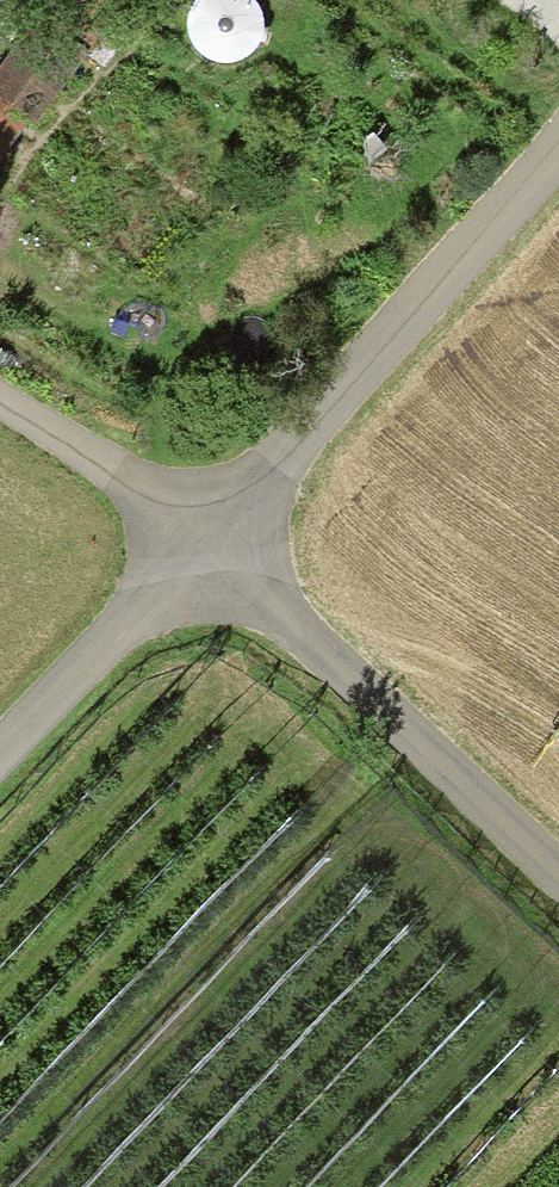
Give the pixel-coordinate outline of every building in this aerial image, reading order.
[(0,69),(0,158),(109,0),(48,0),(0,69)]
